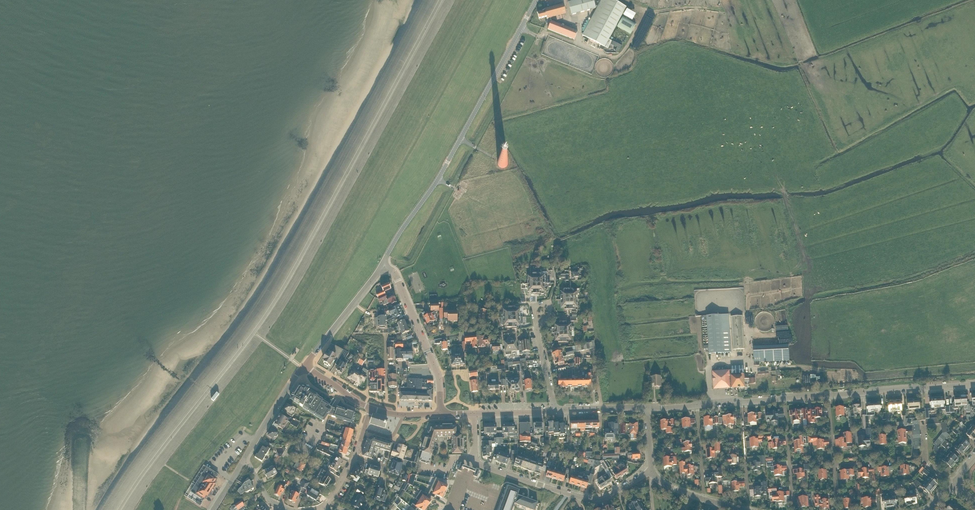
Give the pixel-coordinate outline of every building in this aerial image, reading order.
[(568,3),(571,15),(596,8),(595,6),(598,7),(583,35),(584,36),(584,38),(586,39),(585,42),(587,43),(589,39),(602,46),(601,49),(603,50),(626,7),(612,0),(577,0),(568,3)] [(566,14),(564,5),(563,4),(545,9),(545,10),(537,12),(539,19),(546,17),(547,18),(550,18),(551,21),(548,29),(574,39),(578,31),(558,23),(556,16),(566,14)] [(612,42),(611,46),(617,49),(615,53),(619,55),(622,47),(612,42)] [(507,159),(505,157),(503,157),(500,158),(499,159),(498,160),(498,161),(497,163),(498,165),(498,166),(500,167),(501,168),(503,168),(505,168),(506,167),(507,166),(508,165),(509,162),(508,160),(507,159)] [(384,292),(391,289),(389,283),(379,287),(380,290),(382,289),(383,291),(377,294),(378,298),(386,295),(384,292)] [(394,296),(387,298),(386,295),(378,298),(380,302),(382,301),(384,305),(388,303),(391,302),(392,304),(396,302),(396,300),(394,296)] [(567,310),(570,309),(569,300),(562,300),(562,307),(564,307),(564,311),(567,311),(567,310)] [(489,306),(487,306),(481,306),(481,315),(479,315),(479,320),(486,321),(486,313),(487,312),(489,312),(489,306)] [(502,313),(501,313),(501,318),(502,318),(503,318),(504,318),(506,317),(512,317),(511,307),(509,308),(509,306),(506,306),(506,309),(506,310),(504,310),(504,313),(502,313)] [(398,307),(392,309),(391,307),(388,308),(389,311),(388,311),(389,312),(390,312),(391,315),(394,314),(395,317),(396,318),(398,317),(402,315),(398,307)] [(457,311),(448,311),(448,308),(444,308),(444,318),(448,318),(448,321),(457,321),(457,311)] [(431,322),(437,319),(434,312),(424,316),(427,324),(429,323),(429,324),(432,323),(431,322)] [(384,328),(384,326),(385,326),(385,323),(387,323),(387,314),(385,314),(377,314),(378,326),(379,326),(379,328),(384,328)] [(722,315),(707,316),(708,326),(708,329),(709,343),(709,345),(709,349),(709,354),(731,353),(729,314),(722,315)] [(734,350),(745,349),(742,316),(732,317),(734,350)] [(502,318),(501,318),(501,320),(501,324),(502,325),(505,325),(507,325),(507,326),(507,329),(509,329),(509,327),(511,327),(512,327),(512,317),(506,317),(504,318),(503,318),(502,318)] [(519,317),(512,317),(512,327),(513,327),(514,327),(514,328),(517,328),(517,326),(517,325),(519,325),(519,323),(522,323),(522,317),(519,317)] [(395,331),(407,326),(404,320),(398,323),(399,326),(396,327),(393,328),(388,328),(388,334),(395,331)] [(407,326),(395,331),(396,334),(401,332),(402,334),(409,332),(407,326)] [(571,340),(571,335),(574,335),(574,332),(571,332),(563,332),(563,342),(566,342),(566,343),(568,343),(568,340),(571,340)] [(477,336),(476,336),(476,340),(478,340),(478,347),(480,346),(480,347),(486,347),(486,344),(490,344),(490,338),(485,338),(485,335),(477,336)] [(465,342),(462,342),(463,350),(467,350),(467,347),(466,347),(466,344),(472,344),(472,346),(473,348),(477,347),(477,345),(476,340),(476,336),(465,337),(465,342)] [(448,350),(446,338),(439,339),(434,340),(435,344),(439,343),(439,342),(442,342),(443,350),(448,350)] [(516,341),(514,341),(514,340),(511,340),(511,341),(510,342),(511,352),(519,351),(519,347),(516,347),(516,341)] [(530,351),(529,342),(529,341),(521,341),(522,345),(518,346),(519,347),(519,351),(520,355),(523,354),(522,352),(530,351)] [(412,350),(412,345),(411,342),(406,343),(406,347),(407,347),(407,350),(395,350),(396,359),(403,359),(403,356),(412,356),(412,350)] [(760,362),(790,360),(789,345),(754,347),(755,366),(760,365),(760,362)] [(341,354),(343,351),(336,346),(331,354),(329,353),(328,355),(327,354),(323,360),(325,361),(324,362),(325,363),(324,364),(328,366),(329,365),(330,366),(334,360),(335,357),(338,359),(341,354)] [(563,357),(562,351),(561,348),(555,349),(556,353),(553,353),(553,354),(553,357),(554,357),(554,359),(563,357)] [(344,358),(345,356),(341,354),(338,359),(335,364),(338,366),(336,369),(338,370),(337,371),(341,373),(347,364),(343,362),(345,359),(344,358)] [(563,362),(564,362),(563,357),(554,359),(555,361),(554,361),(555,364),(557,364),(558,366),(564,365),(563,362)] [(524,369),(527,369),(526,361),(520,362),(520,365),(521,372),(523,385),(524,385),(525,386),(525,390),(528,390),(529,390),(531,390),(531,389),(532,389),(531,384),(532,383),(532,382),(531,381),(531,380),(527,381),(527,378),(526,378),(525,375),(524,375),(524,369)] [(747,374),(747,365),(733,366),(733,375),(734,375),(734,376),(735,387),(748,387),(748,379),(752,378),(752,374),(747,374)] [(727,370),(727,368),(725,367),(717,367),(715,368),(715,371),(713,371),(714,389),(733,387),(733,375),(730,375),(730,370),(727,370)] [(367,373),(367,370),(364,368),(361,373),(360,374),(356,382),(359,384),(362,380),(364,381),(367,377),(362,375),(363,373),(364,372),(367,373)] [(356,382),(360,374),(353,369),(348,377),(356,382)] [(377,392),(385,392),(385,370),(377,370),(377,382),(377,383),(377,392)] [(662,386),(661,376),(655,376),(652,376),(652,384),(655,384),(655,387),(662,386)] [(489,384),(488,384),(488,390),(499,389),(499,383),(499,379),(491,379),(488,379),(489,384)] [(477,381),(474,381),(474,380),(470,380),(472,392),(478,391),(477,381)] [(324,420),(327,415),(329,415),(330,416),(332,416),(335,418),(336,418),(344,420),(344,421),(349,422),(350,423),(351,423),(352,423),(355,412),(349,410),(347,409),(346,411),(336,407),(335,409),(333,409),(333,408),(332,408),(329,406),(328,405),(329,404),(324,401),(323,402),(324,401),(323,401),(324,400),(319,397),(318,398),(318,397),(317,396),(318,395),(313,392),(313,393),(312,392),(312,391),(310,390),(307,388),(302,385),(300,384),(299,385),(297,385),(290,396),(291,397),(291,398),(290,399),(300,405),(324,420)] [(419,390),(419,386),(407,385),(407,388),(405,388),(405,390),(400,390),(400,400),(408,400),(415,400),(416,400),(416,399),(418,399),(418,400),(418,401),(418,400),(427,401),(427,396),(426,396),(426,395),(422,394),(422,390),(419,390)] [(433,401),(433,389),(427,389),(427,390),(422,390),(422,394),(426,395),(426,396),(427,396),(427,401),(433,401)] [(958,406),(961,406),(961,396),(957,396),(955,397),(955,400),(955,401),(955,402),(954,403),(954,404),(953,404),(953,407),(950,407),(951,413),(955,413),(954,409),(958,409),(958,406)] [(941,398),(941,397),(937,397),(938,407),(942,407),(942,409),(944,409),(944,407),(945,407),(945,400),(943,400),(943,397),(941,398)] [(920,399),(917,399),(914,399),(915,410),(918,409),(919,412),(922,411),(922,406),(920,406),(920,405),(921,405),(921,404),(920,403),(920,399)] [(895,401),(894,401),(894,400),(890,400),(890,401),(889,402),(889,410),(886,410),(886,413),(883,413),(883,420),(887,420),(887,421),(890,420),(890,412),(896,411),(895,401)] [(906,409),(902,409),(901,401),(895,401),(896,411),(902,411),(903,416),(906,416),(906,409)] [(862,406),(860,407),(860,406),(853,406),(854,409),(852,409),(852,410),(850,411),(851,417),(854,416),(854,414),(861,414),(861,413),(862,413),(862,411),(862,406)] [(845,416),(844,408),(844,407),(836,408),(837,417),(845,416)] [(814,410),(808,411),(809,423),(815,423),(815,418),(822,418),(822,412),(828,411),(828,408),(814,409),(814,410)] [(794,411),(790,411),(790,416),(793,416),(793,420),(793,424),(801,424),(801,419),(801,417),(804,417),(804,419),(804,420),(807,420),(807,416),(806,410),(797,410),(794,411)] [(770,413),(766,413),(767,422),(771,421),(771,422),(779,421),(778,416),(784,415),(784,412),(778,413),(778,412),(770,413)] [(749,418),(745,418),(746,426),(751,425),(750,423),(753,423),(757,423),(757,420),(763,419),(762,413),(753,414),(751,414),(748,414),(749,418)] [(374,415),(373,415),(373,416),(373,415),(373,416),(372,418),(371,420),(371,421),(371,423),(370,423),(371,423),(370,424),(371,424),(374,425),(375,425),(377,426),(378,426),(381,427),(380,427),(381,427),(384,428),(385,428),(385,427),(386,425),(386,424),(387,423),(386,423),(387,422),(387,420),(387,421),(387,420),(387,419),(386,419),(384,418),(383,418),(381,417),(380,417),(377,416),(374,415)] [(740,416),(737,416),(737,415),(723,416),(723,421),(724,421),(724,425),(734,424),(734,418),(740,418),(740,416)] [(288,421),(281,417),(280,416),(275,425),(283,429),(288,421)] [(707,417),(705,418),(705,426),(705,430),(713,429),(713,424),(715,424),(719,424),(718,417),(712,418),(712,417),(709,417),(707,417)] [(685,419),(682,419),(683,428),(684,428),(687,428),(691,428),(691,424),(697,424),(696,419),(690,419),(687,419),(685,419)] [(297,428),(300,423),(293,420),(290,425),(297,428)] [(671,425),(675,425),(674,420),(671,420),(671,421),(669,421),(669,420),(661,421),(662,430),(667,430),(667,434),(673,433),(673,428),(669,428),(669,424),(671,424),(671,425)] [(610,429),(605,429),(606,438),(614,438),(614,436),(618,436),(618,431),(619,431),(618,424),(618,421),(615,421),(615,423),(609,423),(609,427),(610,427),(610,429)] [(530,423),(519,423),(519,424),(520,424),(520,442),(529,442),(531,442),(530,434),(530,423)] [(543,423),(533,423),(534,437),(542,436),(543,436),(543,423)] [(554,424),(552,424),(552,423),(548,423),(548,427),(545,427),(545,434),(546,441),(549,440),(549,435),(554,434),(554,424)] [(637,434),(638,434),(638,423),(630,423),(630,434),(634,434),(634,439),(637,439),(637,434)] [(563,425),(558,425),(558,424),(554,424),(554,434),(554,436),(559,435),(559,439),(564,439),(564,443),(567,443),(567,435),(565,435),(565,430),(564,426),(563,426),(563,425)] [(448,436),(448,435),(447,425),(443,425),(443,427),(439,427),(439,437),(443,436),(443,435),(447,435),(447,436),(448,436)] [(456,426),(452,426),(452,425),(447,425),(448,435),(452,435),(452,440),(456,436),(456,426)] [(913,431),(913,428),(913,426),(910,426),(910,430),(898,430),(898,434),(899,443),(907,443),(906,432),(913,431)] [(438,437),(439,437),(439,427),(435,427),(435,428),(431,428),(430,432),(429,431),(428,435),(437,438),(438,437)] [(352,435),(354,431),(348,429),(347,429),(346,428),(343,428),(342,430),(342,431),(342,432),(340,431),(339,431),(338,433),(344,435),(352,437),(352,436),(352,437),(353,435),(352,435)] [(970,430),(967,428),(964,432),(964,433),(965,434),(966,434),(969,437),(969,438),(970,438),(971,438),(974,441),(974,439),(974,434),(970,430)] [(276,434),(277,433),(271,430),(268,435),(273,438),(275,436),(277,437),(278,435),(276,434)] [(838,440),(835,440),(836,444),(836,447),(839,447),(839,448),(840,448),(844,448),(847,447),(847,444),(853,443),(852,433),(842,433),(842,434),(843,439),(841,439),(838,439),(838,440)] [(752,438),(750,439),(750,441),(751,448),(752,448),(755,447),(759,447),(758,441),(764,440),(764,438),(764,434),(759,435),(759,439),(758,439),(758,438),(755,438),(752,438)] [(350,441),(352,437),(344,435),(343,438),(341,437),(340,440),(341,440),(342,441),(350,443),(351,443),(351,441),(350,441)] [(436,442),(437,438),(428,435),(427,439),(425,438),(424,443),(433,446),(435,442),(436,442)] [(887,444),(886,436),(886,435),(878,436),(879,445),(887,444)] [(463,440),(462,440),(462,436),(456,436),(452,440),(453,440),(453,444),(463,444),(463,440)] [(798,441),(795,441),(795,454),(803,453),(803,446),(805,446),(805,444),(809,444),(808,440),(808,436),(804,437),(798,437),(798,441)] [(366,443),(375,446),(377,438),(373,437),(368,439),(366,443)] [(866,437),(858,437),(859,447),(867,446),(871,445),(870,438),(866,438),(866,437)] [(379,449),(382,440),(377,438),(375,446),(374,447),(375,447),(379,449)] [(772,442),(769,443),(769,448),(773,448),(773,449),(774,449),(777,449),(781,448),(780,445),(786,445),(786,440),(780,440),(780,439),(776,440),(774,440),(772,440),(772,442)] [(966,440),(965,441),(963,439),(959,444),(967,450),(969,447),(970,445),(968,443),(969,442),(966,440)] [(342,441),(341,440),(340,440),(338,446),(348,449),(350,443),(342,441)] [(385,450),(388,441),(382,440),(379,449),(385,450)] [(816,441),(813,441),(814,446),(817,446),(817,450),(818,450),(821,449),(825,449),(824,446),(830,445),(829,440),(824,441),(824,440),(821,440),(819,440),(816,441)] [(390,452),(393,443),(388,441),(385,450),(387,451),(390,452)] [(698,442),(692,443),(692,442),(684,443),(685,445),(681,446),(681,451),(685,451),(685,452),(693,451),(692,445),(698,445),(698,442)] [(950,448),(948,446),(944,442),(942,445),(946,449),(946,451),(948,453),(945,455),(947,457),(955,464),(958,461),(957,461),(959,459),(956,456),(955,455),(954,455),(950,451),(950,448)] [(373,454),(373,453),(374,452),(375,447),(374,447),(375,446),(366,443),(364,451),(373,454)] [(435,446),(433,446),(424,443),(422,447),(424,447),(423,451),(432,454),(433,450),(432,450),(433,446),(435,446)] [(715,452),(721,452),(720,443),(715,444),(715,449),(707,449),(708,458),(715,458),(715,452)] [(462,449),(464,449),(463,444),(453,444),(452,444),(452,445),(454,445),(454,449),(452,449),(452,453),(462,453),(462,449)] [(964,453),(967,450),(959,444),(955,448),(957,450),(956,451),(959,454),(960,452),(962,454),(964,453)] [(393,450),(391,455),(392,455),(395,456),(395,457),(402,459),(403,459),(407,447),(398,445),(397,451),(394,450),(393,450)] [(326,454),(328,451),(328,450),(319,446),(317,450),(326,454)] [(348,449),(338,446),(337,449),(340,450),(339,453),(346,455),(348,449)] [(939,449),(938,448),(936,446),(934,448),(934,451),(940,456),(943,453),(938,449),(939,449)] [(269,451),(269,450),(263,447),(258,455),(257,454),(255,457),(262,462),(269,451)] [(278,447),(277,449),(282,457),(283,457),(288,449),(287,448),(278,447)] [(372,456),(373,454),(364,451),(362,456),(372,459),(372,456)] [(431,458),(432,454),(423,451),(420,461),(429,464),(430,460),(430,461),(429,460),(430,457),(431,457),(431,458)] [(501,463),(504,454),(499,452),(498,454),(495,461),(501,463)] [(504,454),(501,463),(507,465),(509,458),(510,456),(504,454)] [(525,456),(525,455),(521,454),(520,458),(517,456),(515,462),(514,466),(518,467),(518,466),(521,467),(520,468),(521,468),(525,456)] [(743,456),(737,456),(737,455),(729,456),(729,459),(726,459),(726,464),(730,464),(730,465),(738,464),(737,458),(743,458),(743,456)] [(343,461),(337,457),(335,456),(332,462),(340,466),(343,461)] [(530,461),(531,458),(525,456),(521,468),(521,467),(523,468),(523,469),(527,470),(530,461)] [(766,465),(765,456),(760,456),(760,462),(752,462),(753,471),(760,471),(760,466),(766,465)] [(393,461),(389,472),(399,475),(403,463),(401,462),(402,459),(395,457),(394,458),(391,457),(390,460),(393,461)] [(678,457),(671,458),(671,457),(664,458),(664,467),(672,466),(672,465),(672,466),(673,466),(673,467),(674,467),(676,467),(676,466),(676,465),(678,465),(678,461),(678,457)] [(953,466),(955,464),(947,457),(945,460),(944,459),(942,460),(947,464),(947,465),(948,465),(951,468),(953,466)] [(301,462),(302,461),(299,459),(297,462),(295,460),(294,462),(296,463),(294,467),(297,469),(301,472),(305,465),(301,462)] [(541,461),(538,460),(537,463),(534,472),(537,473),(536,474),(540,476),(540,475),(541,475),(544,465),(540,464),(541,461)] [(605,471),(608,469),(602,460),(600,461),(605,471)] [(610,467),(606,460),(602,460),(608,469),(610,467)] [(340,466),(332,462),(331,461),(330,466),(328,465),(326,469),(331,472),(334,473),(335,471),(336,472),(336,471),(338,472),(339,469),(338,469),(340,466)] [(537,463),(530,461),(527,470),(531,471),(534,472),(537,463)] [(690,462),(680,463),(680,474),(686,473),(687,475),(691,475),(694,474),(694,469),(694,467),(694,466),(694,465),(690,466),(690,462)] [(624,475),(628,472),(623,464),(616,468),(620,474),(622,473),(624,475)] [(379,477),(381,469),(371,466),(369,471),(366,470),(365,473),(368,474),(379,477)] [(552,478),(554,470),(555,467),(552,466),(551,470),(548,469),(546,476),(552,478)] [(782,466),(771,467),(772,472),(775,472),(775,476),(783,475),(782,472),(787,471),(787,466),(782,467),(782,466)] [(901,475),(909,475),(908,466),(901,466),(901,475)] [(218,475),(210,469),(207,467),(191,492),(204,500),(218,479),(216,478),(218,475)] [(268,479),(277,474),(273,467),(264,472),(268,479)] [(326,469),(323,467),(315,481),(316,482),(315,482),(316,483),(316,484),(317,484),(318,484),(319,483),(326,487),(327,488),(327,487),(328,487),(329,487),(330,486),(330,485),(329,484),(329,483),(331,480),(330,479),(327,478),(329,475),(331,472),(326,469)] [(811,470),(810,470),(809,467),(804,467),(804,469),(793,470),(794,474),(797,474),(797,479),(802,479),(803,481),(803,482),(804,482),(805,482),(806,482),(807,481),(807,480),(806,474),(805,474),(805,470),(808,470),(808,472),(811,472),(811,470)] [(889,471),(895,471),(895,467),(878,468),(878,472),(881,472),(881,477),(889,476),(889,471)] [(358,476),(361,471),(360,471),(356,468),(351,476),(355,478),(354,480),(357,482),(360,477),(358,476)] [(622,473),(620,474),(616,468),(614,469),(615,471),(613,472),(615,476),(616,477),(617,479),(624,475),(622,473)] [(717,478),(723,477),(722,468),(717,469),(717,474),(709,474),(709,477),(706,478),(706,483),(709,483),(717,483),(717,478)] [(875,469),(869,469),(861,469),(861,470),(859,470),(859,478),(861,478),(862,478),(869,478),(869,472),(875,471),(875,469)] [(924,474),(928,477),(930,479),(930,478),(932,476),(924,469),(921,474),(923,475),(924,474)] [(827,479),(826,471),(826,470),(819,471),(819,480),(827,479)] [(855,470),(849,471),(849,470),(841,471),(842,480),(849,479),(849,476),(855,475),(855,470)] [(583,479),(584,477),(578,475),(577,477),(575,485),(581,487),(583,479)] [(608,478),(607,475),(604,476),(599,479),(601,482),(604,480),(606,482),(604,483),(605,486),(607,485),(608,485),(607,485),(608,484),(609,484),(612,482),(611,480),(610,479),(609,477),(608,478)] [(575,485),(577,477),(571,476),(569,483),(575,485)] [(432,486),(445,492),(448,486),(442,484),(443,479),(436,478),(432,486)] [(933,479),(932,480),(930,478),(930,479),(926,483),(934,490),(936,487),(936,486),(937,484),(935,483),(936,482),(933,479)] [(589,481),(583,479),(581,487),(586,488),(589,481)] [(921,484),(916,480),(914,482),(916,487),(917,489),(920,486),(922,488),(925,490),(924,491),(926,493),(927,492),(930,494),(931,492),(932,492),(934,490),(926,483),(924,486),(921,484)] [(241,489),(239,491),(241,495),(245,492),(246,493),(246,494),(246,493),(250,491),(250,492),(251,492),(252,492),(253,491),(253,490),(254,489),(252,487),(251,484),(250,482),(245,484),(244,484),(243,485),(242,486),(241,489)] [(734,483),(731,483),(731,484),(732,491),(732,492),(733,492),(736,491),(740,491),(739,487),(746,487),(746,485),(745,482),(742,482),(739,482),(736,482),(734,483)] [(756,488),(754,488),(755,497),(762,496),(762,495),(768,495),(768,494),(768,492),(768,482),(767,482),(761,483),(762,487),(758,487),(756,488)] [(291,495),(289,500),(292,501),(292,502),(294,503),(295,503),(300,492),(301,490),(295,488),(297,485),(293,483),(291,489),(292,489),(291,491),(291,492),(290,495),(291,495)] [(284,488),(285,486),(280,484),(279,486),(275,494),(280,496),(282,491),(283,492),(284,489),(284,488)] [(313,490),(315,487),(310,485),(309,487),(311,489),(307,495),(316,501),(320,494),(313,490)] [(432,486),(428,495),(434,498),(436,495),(442,498),(445,492),(432,486)] [(381,488),(378,487),(375,497),(374,499),(381,501),(385,502),(388,495),(385,495),(386,493),(384,492),(385,489),(383,488),(382,487),(381,488)] [(777,487),(768,488),(769,493),(770,493),(770,496),(773,496),(773,501),(774,501),(777,501),(777,502),(778,502),(778,503),(783,503),(782,502),(785,501),(784,496),(790,496),(790,492),(784,492),(781,493),(778,493),(776,493),(776,492),(777,492),(777,487)] [(356,498),(352,505),(359,509),(361,507),(364,509),(367,504),(363,503),(366,499),(363,497),(364,494),(363,494),(365,492),(363,491),(364,490),(360,488),(360,489),(359,488),(357,492),(358,493),(357,494),(355,498),(356,498)] [(518,493),(507,488),(503,501),(505,503),(503,509),(512,509),(514,505),(516,505),(516,504),(532,509),(535,509),(538,503),(529,500),(528,499),(517,495),(518,493)] [(913,491),(910,491),(910,495),(911,498),(911,505),(915,504),(917,503),(917,501),(917,500),(917,499),(917,498),(916,498),(916,497),(921,496),(917,489),(913,490),(913,491)] [(428,506),(431,501),(426,498),(428,495),(421,491),(416,499),(419,501),(428,506)] [(805,497),(799,497),(799,508),(808,507),(808,506),(813,506),(812,492),(805,493),(805,497)] [(897,496),(896,496),(895,495),(893,495),(893,497),(890,497),(891,507),(895,507),(895,506),(897,506),(896,503),(898,503),(897,496)] [(821,496),(815,496),(815,501),(815,507),(821,507),(821,509),(822,509),(827,509),(829,509),(829,500),(825,500),(823,500),(821,500),(821,496)] [(887,508),(891,507),(890,497),(882,498),(883,505),(884,505),(885,508),(887,507),(887,508)] [(640,501),(638,498),(632,502),(634,504),(638,509),(639,509),(643,507),(639,501),(640,501)] [(876,498),(871,498),(861,498),(861,503),(863,503),(864,507),(871,507),(871,503),(876,503),(876,498)] [(845,500),(843,500),(844,509),(845,509),(848,509),(851,508),(851,509),(855,509),(854,504),(851,505),(851,501),(851,500),(851,499),(848,499),(847,499),(845,500)] [(232,507),(233,509),(236,507),(237,509),(238,509),(244,509),(245,509),(243,507),(244,506),(241,501),(232,507)] [(428,506),(419,501),(416,506),(413,504),(411,507),(415,509),(416,509),(418,508),(421,509),(425,509),(428,506)]
